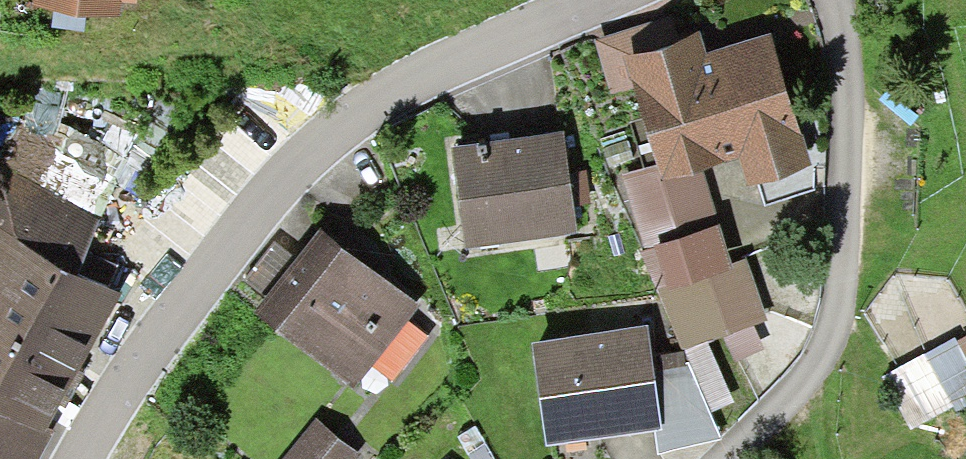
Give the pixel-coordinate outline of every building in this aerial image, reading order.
[(33,6),(122,17),(124,3),(138,5),(138,0),(34,0),(33,6)] [(623,57),(639,52),(631,28),(595,39),(612,95),(633,89),(623,57)] [(639,52),(623,57),(633,89),(656,165),(662,181),(702,169),(741,158),(749,186),(811,167),(770,34),(706,53),(700,34),(639,52)] [(564,131),(452,146),(464,249),(577,234),(574,206),(569,173),(564,131)] [(662,181),(656,165),(621,174),(646,250),(640,252),(682,350),(723,335),(735,362),(764,350),(754,325),(767,319),(746,260),(732,265),(702,169),(662,181)] [(73,269),(100,220),(0,166),(0,405),(46,430),(47,426),(119,294),(73,269)] [(587,171),(569,173),(574,206),(592,204),(587,171)] [(266,296),(255,311),(354,388),(419,306),(320,228),(296,259),(266,296)] [(296,259),(274,242),(244,279),(266,296),(296,259)] [(648,326),(532,343),(546,446),(655,431),(662,431),(654,372),(648,326)] [(881,377),(911,430),(965,400),(965,354),(956,335),(881,377)] [(690,365),(654,372),(662,431),(655,431),(658,454),(721,439),(690,365)] [(47,426),(46,430),(0,405),(0,458),(37,458),(52,431),(47,426)] [(283,458),(355,458),(359,455),(316,419),(283,458)]
